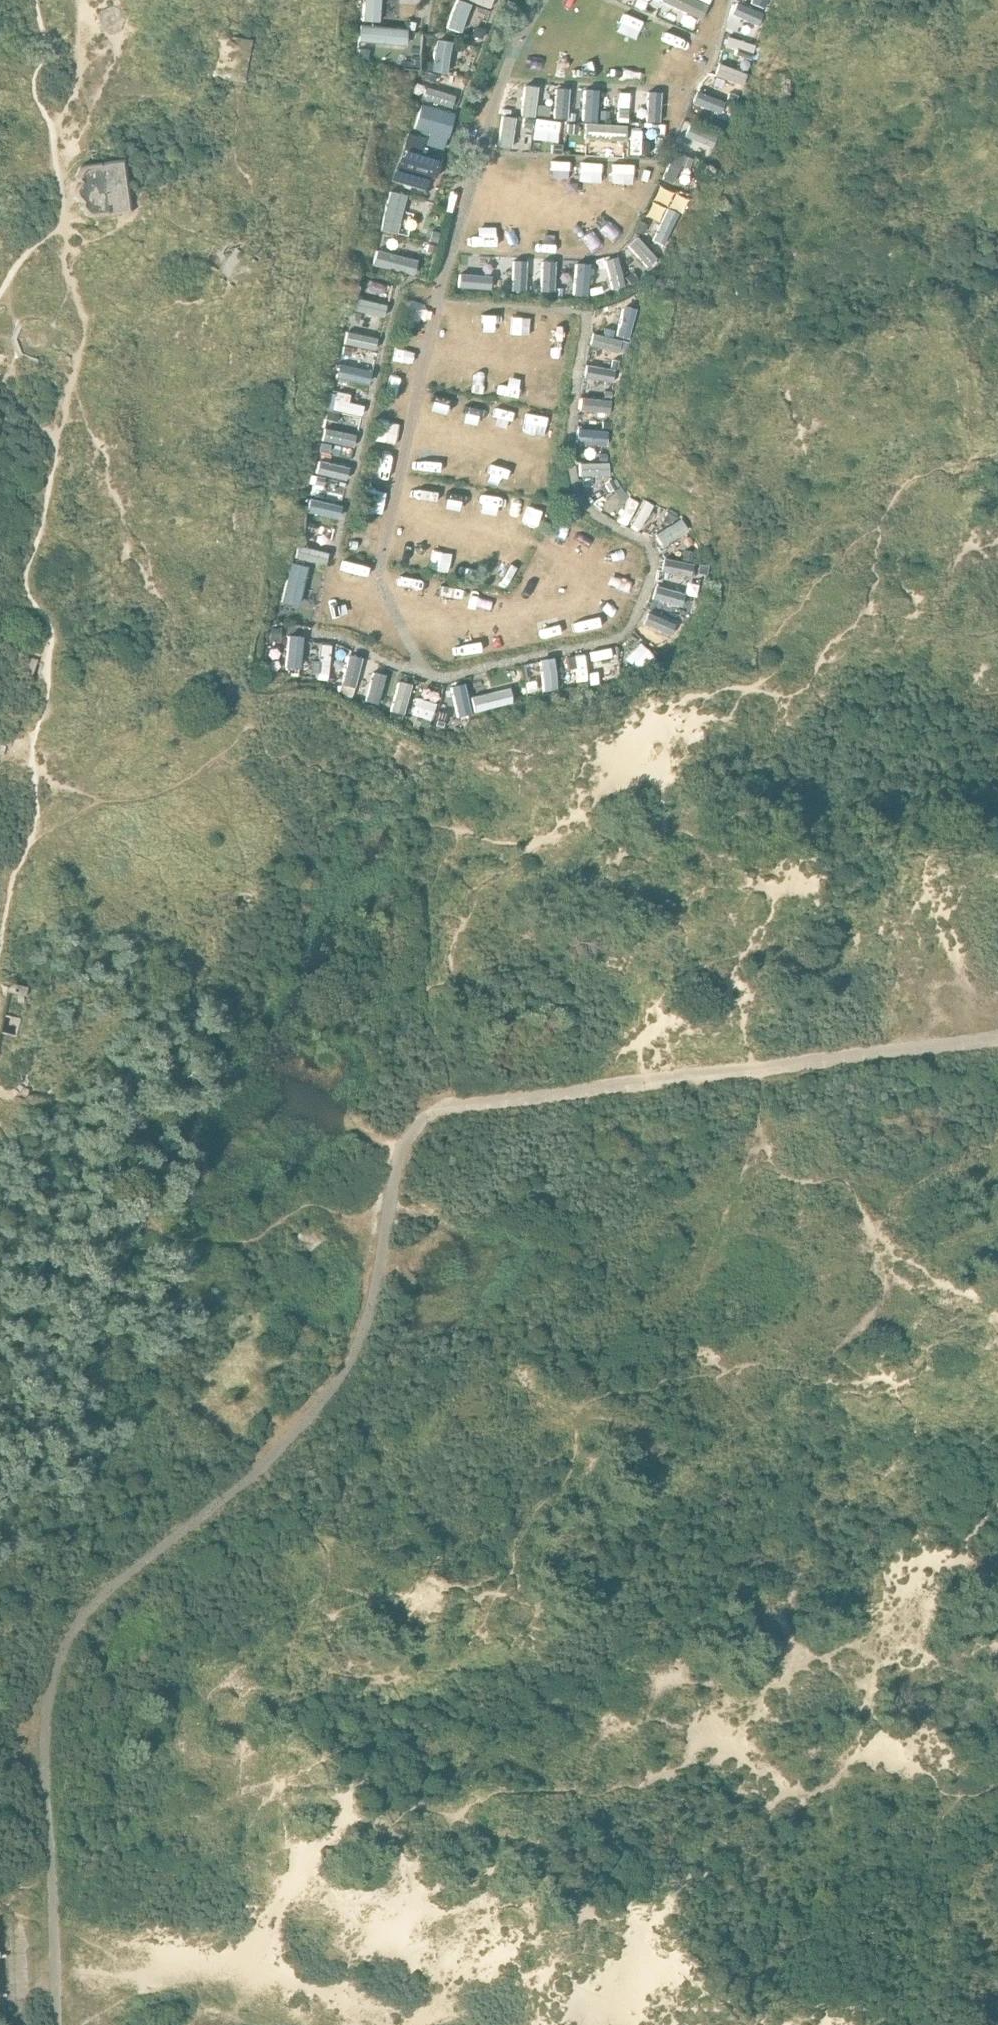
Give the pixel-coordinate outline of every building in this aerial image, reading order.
[(469,2),(460,0),(455,0),(450,27),(459,29),(463,12),(466,13),(469,2)] [(128,22),(128,19),(128,16),(127,12),(126,10),(124,7),(122,5),(119,3),(117,2),(114,1),(111,1),(107,1),(105,2),(102,3),(99,5),(97,7),(95,10),(94,12),(93,16),(93,22),(94,25),(95,28),(97,30),(99,32),(102,34),(105,35),(107,36),(111,36),(114,36),(117,35),(119,34),(122,32),(124,30),(126,28),(127,25),(128,22)] [(764,4),(758,2),(755,10),(761,12),(764,4)] [(405,29),(412,30),(413,23),(407,21),(405,29)] [(205,27),(196,73),(243,83),(252,37),(205,27)] [(479,39),(481,33),(472,30),(470,36),(479,39)] [(366,50),(358,49),(357,57),(365,58),(366,50)] [(429,72),(431,64),(423,62),(421,71),(429,72)] [(713,75),(743,85),(748,72),(718,62),(713,75)] [(431,82),(433,75),(424,72),(421,79),(431,82)] [(451,106),(455,93),(425,85),(421,98),(451,106)] [(582,139),(626,141),(627,123),(596,122),(597,88),(584,88),(582,139)] [(736,96),(728,93),(725,99),(734,102),(736,96)] [(547,116),(548,108),(537,106),(536,114),(547,116)] [(530,128),(531,119),(523,118),(522,127),(530,128)] [(689,121),(683,135),(711,147),(717,133),(689,121)] [(576,125),(566,124),(566,133),(575,134),(576,125)] [(407,133),(393,181),(423,190),(428,176),(429,176),(434,178),(439,159),(438,158),(419,152),(423,138),(407,133)] [(559,145),(551,144),(550,153),(558,154),(559,145)] [(674,149),(661,174),(681,184),(694,159),(674,149)] [(131,212),(124,159),(84,165),(83,165),(81,166),(79,167),(78,169),(74,177),(77,182),(75,183),(73,185),(73,186),(71,189),(71,191),(70,192),(71,194),(72,196),(73,197),(75,199),(77,200),(80,202),(78,207),(82,212),(84,214),(85,216),(86,216),(88,217),(90,218),(91,218),(131,212)] [(398,232),(407,194),(390,189),(380,228),(398,232)] [(450,213),(455,195),(448,193),(444,211),(450,213)] [(638,222),(634,231),(640,234),(644,225),(638,222)] [(437,232),(430,230),(428,240),(435,242),(437,232)] [(434,246),(426,244),(424,251),(432,253),(434,246)] [(521,294),(523,256),(494,254),(492,292),(521,294)] [(616,255),(604,259),(613,287),(625,283),(616,255)] [(471,258),(470,273),(485,273),(486,259),(471,258)] [(575,262),(575,293),(587,293),(587,261),(575,262)] [(631,272),(625,278),(629,283),(635,277),(631,272)] [(588,289),(590,296),(601,293),(599,286),(588,289)] [(616,335),(630,337),(635,306),(620,305),(616,335)] [(353,322),(356,320),(357,314),(350,312),(348,321),(353,322)] [(612,330),(603,328),(602,335),(611,337),(612,330)] [(348,356),(350,348),(343,346),(342,354),(348,356)] [(610,369),(616,370),(618,361),(611,360),(610,369)] [(366,383),(369,371),(340,362),(336,375),(366,383)] [(387,393),(404,397),(408,377),(391,374),(387,393)] [(360,412),(362,403),(348,401),(349,393),(333,391),(330,408),(360,412)] [(580,397),(579,408),(610,411),(611,399),(580,397)] [(333,421),(335,412),(326,410),(324,419),(333,421)] [(380,418),(376,436),(390,440),(394,422),(380,418)] [(351,447),(354,433),(326,426),(322,439),(351,447)] [(575,441),(606,443),(607,430),(576,428),(575,441)] [(321,486),(322,478),(314,476),(312,484),(321,486)] [(619,500),(625,497),(619,487),(613,491),(619,500)] [(366,509),(381,512),(385,492),(371,489),(366,509)] [(661,521),(666,524),(676,517),(666,511),(661,521)] [(662,544),(687,526),(680,516),(655,534),(662,544)] [(305,524),(304,531),(313,533),(314,526),(305,524)] [(295,557),(324,562),(326,550),(297,546),(295,557)] [(691,553),(683,551),(681,559),(690,561),(691,553)] [(667,578),(669,568),(691,573),(693,563),(662,555),(657,576),(667,578)] [(697,573),(704,574),(705,566),(698,565),(697,573)] [(669,633),(674,622),(647,610),(642,622),(669,633)] [(279,629),(271,628),(270,639),(278,640),(279,629)] [(285,667),(300,668),(303,635),(287,634),(285,667)] [(311,658),(310,675),(327,676),(329,643),(319,643),(318,659),(311,658)] [(339,690),(352,693),(362,656),(349,652),(339,690)] [(553,657),(541,658),(543,688),(556,687),(553,657)] [(377,702),(385,673),(373,670),(365,698),(377,702)] [(627,670),(620,671),(621,678),(628,676),(627,670)] [(398,679),(389,710),(403,714),(411,683),(398,679)] [(534,682),(525,684),(526,691),(535,689),(534,682)] [(430,719),(436,702),(417,696),(411,713),(430,719)] [(444,721),(445,717),(442,712),(438,711),(436,720),(444,721)] [(1,1034),(12,1037),(19,1038),(23,1020),(24,1018),(16,1016),(5,1014),(10,992),(29,996),(31,986),(12,982),(3,987),(0,986),(0,1039),(1,1034)] [(12,1037),(26,1068),(32,1065),(19,1038),(12,1037)] [(41,1092),(32,1065),(26,1068),(35,1094),(41,1092)] [(324,1250),(334,1216),(303,1207),(293,1241),(324,1250)] [(21,1890),(19,1888),(0,1910),(0,1914),(21,1890)] [(8,2024),(12,2024),(0,2012),(0,2016),(8,2024)]
